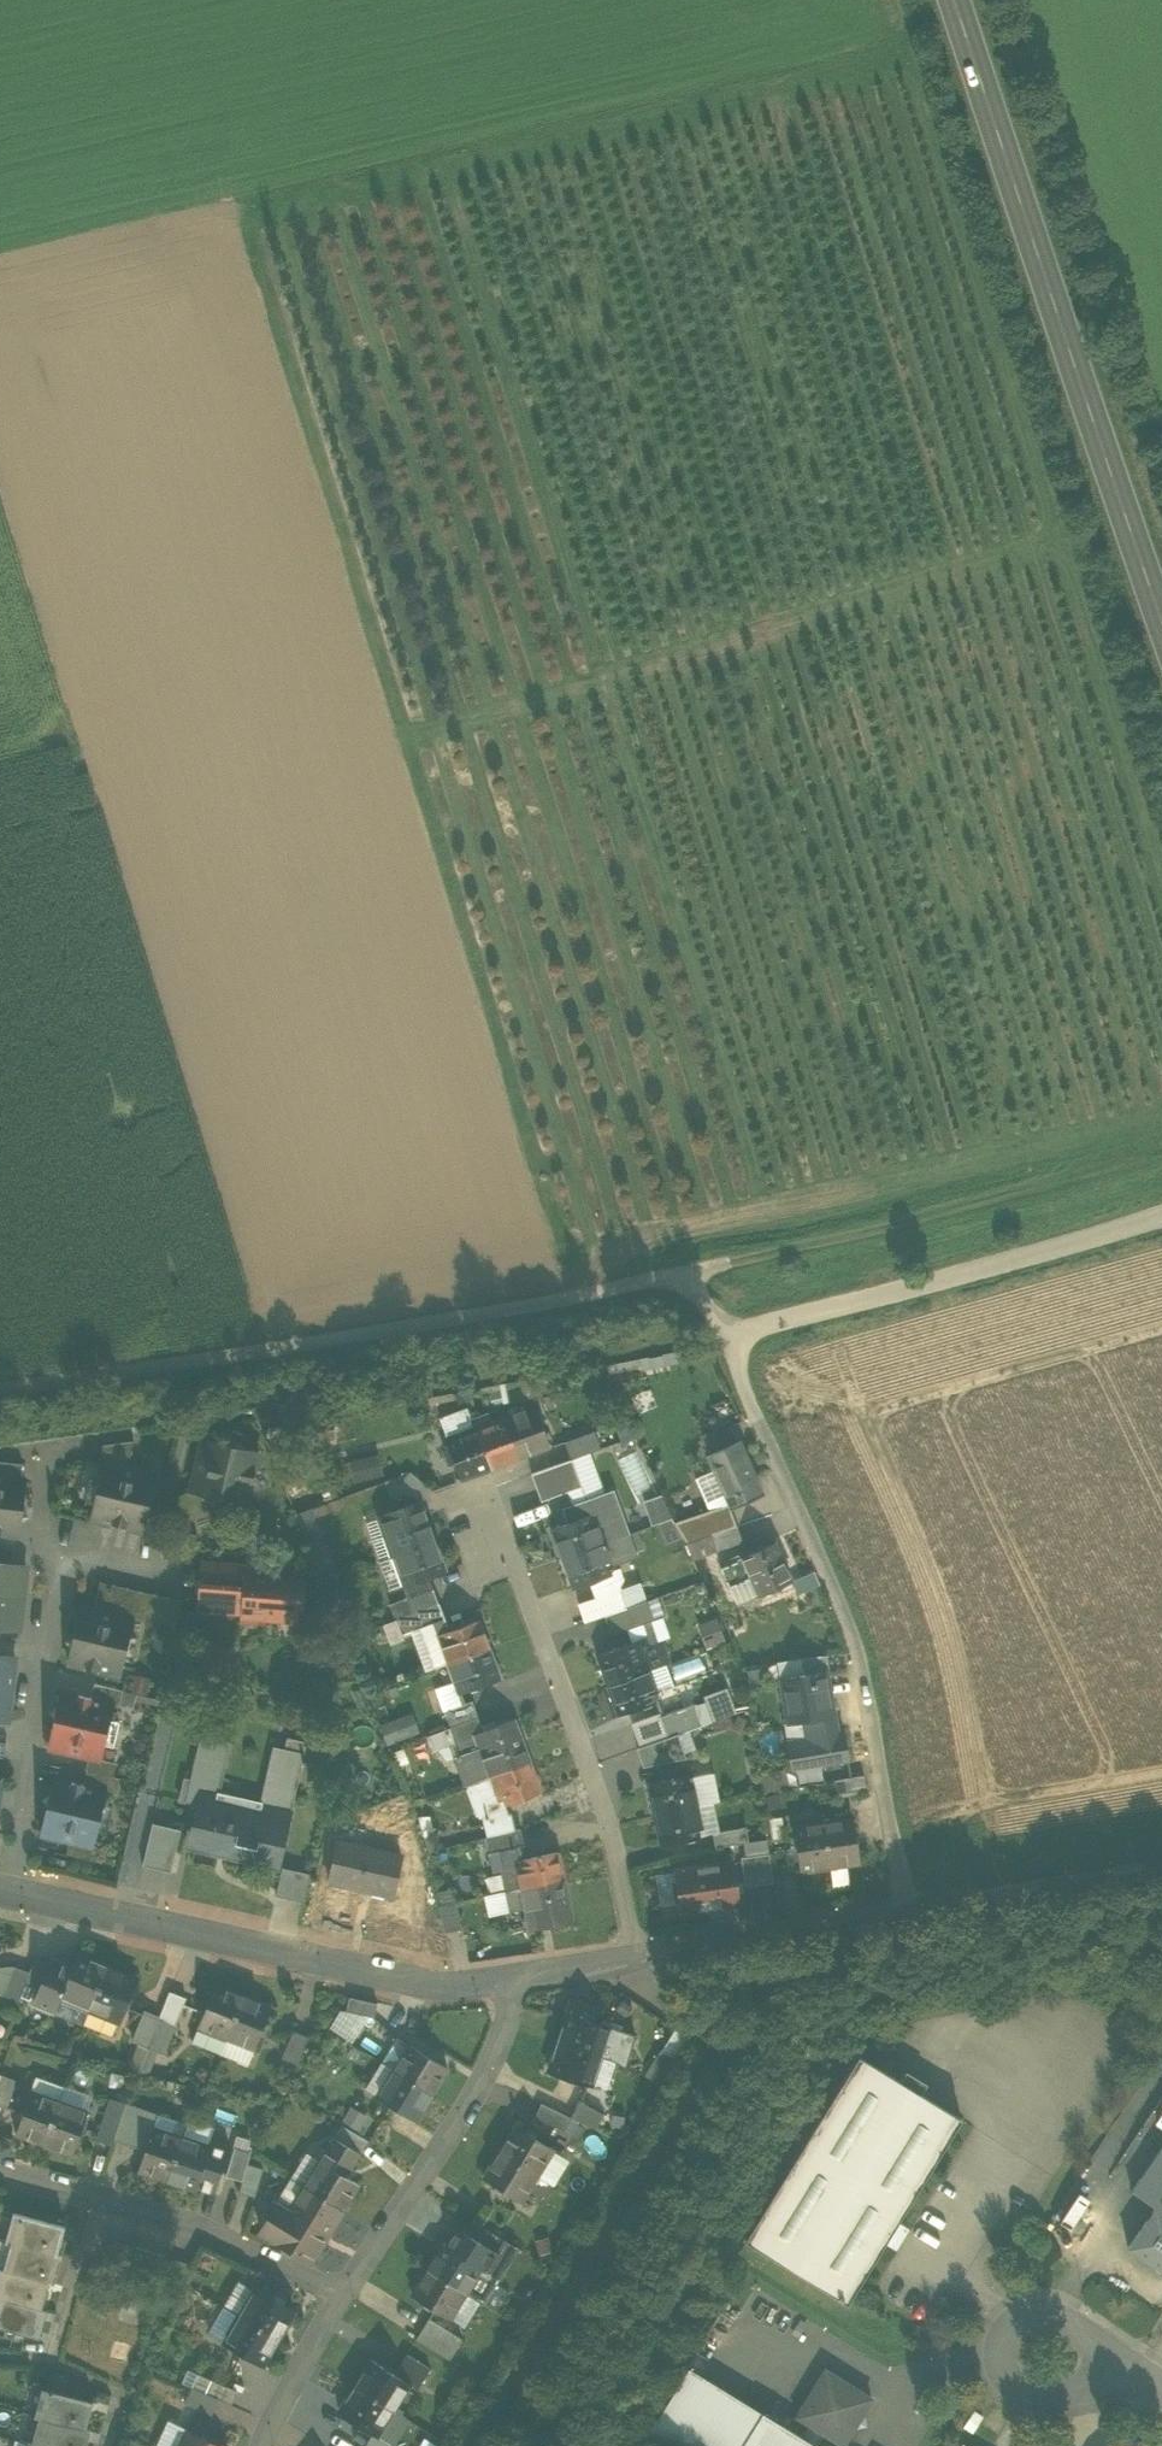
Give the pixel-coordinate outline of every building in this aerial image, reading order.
[(680,1349),(606,1365),(607,1373),(641,1366),(642,1371),(683,1362),(680,1349)] [(530,1379),(499,1385),(503,1404),(533,1398),(530,1379)] [(535,1405),(503,1416),(518,1458),(550,1447),(535,1405)] [(440,1419),(447,1437),(475,1426),(470,1418),(467,1409),(440,1419)] [(470,1418),(475,1426),(492,1420),(488,1411),(470,1418)] [(490,1469),(518,1458),(503,1416),(492,1420),(475,1426),(490,1468),(490,1469)] [(613,1423),(621,1441),(634,1437),(625,1418),(613,1423)] [(281,1425),(263,1428),(297,1512),(313,1506),(281,1425)] [(490,1468),(475,1426),(447,1437),(462,1479),(490,1468)] [(564,1442),(570,1459),(571,1459),(589,1453),(600,1449),(594,1431),(564,1442)] [(191,1491),(247,1504),(259,1452),(243,1449),(239,1442),(233,1446),(203,1439),(191,1491)] [(706,1502),(730,1492),(751,1482),(756,1480),(738,1440),(708,1453),(715,1469),(695,1478),(706,1502)] [(104,1463),(127,1469),(134,1441),(103,1445),(99,1462),(104,1463)] [(589,1453),(571,1459),(581,1486),(599,1480),(589,1453)] [(378,1454),(349,1460),(354,1483),(383,1476),(378,1454)] [(581,1486),(571,1459),(570,1459),(531,1474),(541,1501),(566,1491),(581,1486)] [(21,1479),(22,1464),(0,1462),(0,1476),(21,1479)] [(91,1519),(142,1531),(146,1515),(152,1511),(148,1504),(155,1475),(127,1469),(104,1463),(91,1519)] [(420,1501),(421,1502),(422,1501),(432,1489),(410,1472),(400,1485),(420,1501)] [(19,1536),(21,1520),(27,1515),(22,1509),(25,1479),(21,1479),(0,1476),(0,1534),(19,1536)] [(605,1495),(599,1480),(581,1486),(566,1491),(572,1507),(605,1495)] [(758,1496),(751,1482),(730,1492),(736,1505),(758,1496)] [(567,1508),(572,1522),(589,1516),(591,1522),(595,1521),(603,1543),(627,1534),(612,1492),(605,1495),(572,1507),(567,1508)] [(658,1524),(672,1519),(662,1495),(643,1501),(652,1525),(658,1524)] [(407,1519),(425,1513),(422,1501),(421,1502),(420,1501),(403,1508),(407,1519)] [(687,1542),(711,1534),(736,1525),(729,1503),(675,1522),(684,1538),(687,1542)] [(311,1508),(297,1514),(308,1541),(321,1536),(311,1508)] [(372,1539),(380,1562),(436,1542),(425,1513),(407,1519),(403,1508),(378,1517),(379,1518),(383,1529),(385,1535),(372,1539)] [(561,1558),(603,1543),(595,1521),(591,1522),(589,1516),(572,1522),(551,1530),(561,1558)] [(366,1523),(372,1539),(385,1535),(379,1518),(366,1523)] [(684,1538),(675,1522),(672,1519),(658,1524),(665,1545),(684,1538)] [(737,1526),(736,1525),(711,1534),(716,1550),(742,1541),(742,1540),(741,1540),(736,1527),(737,1526)] [(163,1557),(190,1563),(194,1549),(197,1535),(170,1529),(163,1557)] [(627,1534),(603,1543),(611,1565),(607,1567),(608,1572),(618,1568),(616,1563),(635,1556),(627,1534)] [(687,1542),(692,1558),(716,1550),(711,1534),(687,1542)] [(321,1536),(308,1541),(320,1572),(333,1567),(321,1536)] [(446,1570),(436,1542),(380,1562),(390,1589),(403,1584),(404,1586),(426,1578),(429,1576),(446,1570)] [(609,1573),(608,1572),(607,1567),(611,1565),(603,1543),(561,1558),(571,1586),(594,1578),(609,1573)] [(774,1543),(741,1558),(750,1577),(759,1595),(792,1581),(774,1543)] [(730,1586),(750,1577),(741,1558),(721,1567),(730,1586)] [(22,1598),(26,1566),(0,1563),(0,1595),(22,1598)] [(248,1568),(205,1564),(202,1607),(245,1610),(244,1615),(299,1619),(302,1577),(248,1572),(248,1568)] [(609,1573),(594,1578),(600,1596),(619,1589),(618,1586),(622,1578),(618,1568),(608,1572),(609,1573)] [(819,1585),(813,1572),(792,1581),(799,1594),(819,1585)] [(738,1604),(759,1595),(750,1577),(730,1586),(738,1604)] [(406,1592),(428,1585),(426,1578),(404,1586),(406,1592)] [(133,1618),(175,1628),(182,1600),(100,1581),(94,1610),(133,1618)] [(640,1583),(619,1589),(625,1608),(646,1601),(640,1583)] [(438,1603),(433,1587),(430,1589),(428,1585),(406,1592),(408,1597),(403,1599),(409,1614),(438,1603)] [(584,1622),(605,1615),(625,1608),(619,1589),(600,1596),(578,1604),(584,1622)] [(18,1629),(22,1598),(0,1595),(0,1627),(18,1629)] [(646,1601),(652,1619),(661,1615),(655,1597),(646,1601)] [(396,1619),(409,1614),(403,1599),(391,1603),(396,1619)] [(646,1601),(625,1608),(605,1615),(611,1633),(629,1627),(650,1619),(652,1619),(646,1601)] [(439,1602),(438,1603),(409,1614),(396,1619),(402,1634),(415,1630),(445,1618),(439,1602)] [(68,1662),(120,1674),(133,1618),(94,1610),(81,1607),(74,1636),(68,1640),(72,1646),(68,1662)] [(650,1619),(658,1642),(661,1641),(669,1638),(661,1615),(652,1619),(650,1619)] [(716,1617),(697,1624),(706,1649),(725,1642),(716,1617)] [(429,1670),(447,1663),(490,1648),(480,1619),(450,1630),(445,1618),(415,1630),(429,1670)] [(650,1619),(629,1627),(634,1642),(635,1642),(636,1644),(644,1641),(646,1647),(658,1642),(650,1619)] [(607,1685),(650,1669),(642,1648),(646,1647),(644,1641),(636,1644),(635,1642),(634,1642),(596,1657),(607,1685)] [(658,1642),(646,1647),(642,1648),(650,1669),(666,1664),(669,1662),(661,1641),(658,1642)] [(229,1653),(203,1648),(197,1673),(224,1679),(229,1653)] [(500,1677),(490,1648),(447,1663),(454,1682),(457,1692),(500,1677)] [(231,1680),(236,1655),(229,1653),(224,1679),(231,1680)] [(7,1721),(11,1689),(15,1658),(0,1656),(0,1720),(7,1721)] [(805,1674),(806,1675),(828,1671),(826,1656),(801,1658),(804,1674),(805,1674)] [(777,1662),(780,1678),(804,1674),(801,1658),(777,1662)] [(666,1664),(650,1669),(658,1692),(674,1686),(666,1664)] [(658,1692),(650,1669),(607,1685),(617,1714),(656,1700),(653,1694),(658,1692)] [(805,1674),(804,1674),(780,1678),(788,1722),(786,1722),(788,1736),(801,1734),(799,1722),(804,1721),(806,1738),(802,1739),(787,1741),(792,1768),(848,1758),(842,1724),(834,1726),(832,1716),(835,1716),(827,1673),(829,1672),(828,1671),(806,1675),(805,1674)] [(462,1704),(457,1692),(454,1682),(434,1689),(443,1712),(445,1711),(462,1704)] [(113,1703),(119,1705),(123,1690),(95,1684),(91,1698),(113,1703)] [(727,1687),(703,1696),(712,1720),(737,1711),(727,1687)] [(88,1756),(100,1759),(113,1703),(91,1698),(62,1691),(58,1707),(51,1711),(55,1718),(49,1747),(88,1756)] [(445,1711),(450,1727),(478,1716),(472,1700),(462,1704),(445,1711)] [(668,1737),(678,1733),(689,1729),(703,1724),(695,1703),(660,1716),(668,1737)] [(420,1732),(412,1713),(381,1725),(389,1745),(420,1732)] [(668,1737),(660,1716),(659,1713),(628,1725),(637,1748),(668,1737)] [(483,1730),(478,1716),(450,1727),(427,1736),(433,1751),(438,1749),(456,1743),(460,1755),(478,1748),(476,1741),(490,1736),(487,1729),(483,1730)] [(456,1756),(466,1785),(489,1777),(531,1761),(515,1718),(487,1729),(490,1736),(476,1741),(478,1748),(460,1755),(456,1756)] [(801,1734),(788,1736),(787,1741),(802,1739),(806,1738),(804,1721),(799,1722),(801,1734)] [(678,1733),(684,1753),(696,1749),(689,1729),(678,1733)] [(195,1755),(225,1762),(231,1737),(201,1730),(195,1755)] [(684,1753),(678,1733),(668,1737),(637,1748),(643,1766),(680,1758),(686,1757),(684,1753)] [(447,1760),(456,1756),(460,1755),(456,1743),(438,1749),(447,1760)] [(272,1746),(260,1802),(292,1809),(292,1808),(304,1753),(272,1746)] [(680,1758),(685,1777),(687,1776),(710,1772),(706,1753),(687,1757),(680,1758)] [(179,1800),(204,1805),(204,1804),(215,1806),(217,1801),(225,1762),(195,1755),(190,1780),(184,1779),(179,1800)] [(85,1770),(87,1771),(114,1777),(117,1763),(100,1759),(88,1756),(85,1770)] [(531,1761),(489,1777),(498,1801),(502,1799),(504,1803),(541,1790),(531,1761)] [(786,1768),(761,1773),(764,1793),(789,1788),(786,1768)] [(120,1778),(114,1777),(87,1771),(83,1785),(106,1790),(116,1792),(120,1778)] [(717,1802),(710,1772),(687,1776),(688,1783),(693,1782),(698,1805),(713,1803),(717,1802)] [(835,1780),(838,1797),(867,1792),(864,1775),(835,1780)] [(648,1785),(654,1814),(698,1805),(693,1782),(688,1783),(687,1776),(685,1777),(648,1785)] [(505,1809),(504,1803),(502,1799),(498,1801),(489,1777),(466,1785),(479,1819),(482,1817),(502,1810),(505,1809)] [(69,1840),(93,1846),(106,1790),(83,1785),(54,1778),(50,1794),(44,1798),(48,1804),(41,1834),(69,1840)] [(293,1808),(292,1808),(292,1809),(260,1802),(258,1810),(217,1801),(215,1806),(204,1804),(204,1805),(195,1842),(226,1849),(224,1857),(279,1869),(280,1866),(293,1808)] [(698,1830),(699,1836),(712,1833),(719,1832),(713,1803),(698,1805),(703,1828),(698,1830)] [(703,1828),(698,1805),(654,1814),(660,1844),(699,1836),(698,1830),(703,1828)] [(483,1820),(487,1836),(515,1829),(511,1813),(507,1814),(505,1809),(502,1810),(482,1817),(483,1820)] [(853,1818),(823,1822),(830,1867),(846,1864),(860,1862),(853,1818)] [(800,1871),(830,1867),(823,1822),(793,1827),(800,1871)] [(153,1823),(149,1837),(177,1843),(181,1829),(153,1823)] [(712,1833),(715,1847),(748,1840),(745,1826),(719,1832),(712,1833)] [(520,1828),(515,1829),(487,1836),(485,1837),(489,1853),(519,1846),(524,1845),(520,1828)] [(177,1843),(149,1837),(143,1865),(171,1872),(177,1843)] [(744,1842),(745,1856),(769,1853),(767,1839),(744,1842)] [(66,1855),(94,1861),(98,1847),(93,1846),(69,1840),(66,1855)] [(329,1880),(361,1888),(363,1879),(395,1886),(402,1856),(375,1850),(375,1848),(358,1844),(357,1850),(337,1846),(329,1880)] [(493,1873),(501,1871),(501,1870),(516,1867),(516,1865),(520,1864),(519,1860),(522,1859),(519,1846),(489,1853),(493,1873)] [(558,1851),(522,1859),(519,1860),(520,1864),(516,1865),(516,1867),(520,1888),(564,1879),(558,1851)] [(741,1857),(745,1885),(773,1881),(769,1853),(745,1856),(741,1857)] [(680,1897),(682,1911),(714,1907),(737,1903),(736,1893),(739,1892),(737,1882),(734,1882),(732,1863),(676,1871),(677,1875),(680,1897)] [(849,1883),(846,1864),(830,1867),(833,1885),(849,1883)] [(276,1895),(304,1901),(310,1873),(282,1867),(276,1895)] [(520,1888),(516,1867),(501,1870),(501,1871),(502,1873),(505,1888),(506,1891),(520,1888)] [(505,1888),(502,1873),(487,1876),(490,1891),(505,1888)] [(662,1899),(680,1897),(677,1875),(659,1878),(662,1899)] [(573,1921),(564,1879),(520,1888),(506,1891),(510,1911),(524,1909),(529,1930),(573,1921)] [(510,1911),(506,1891),(484,1895),(488,1916),(510,1911)] [(439,1906),(445,1932),(462,1928),(456,1903),(439,1906)] [(740,1920),(737,1903),(714,1907),(716,1923),(740,1920)] [(61,1997),(89,2008),(106,1965),(77,1953),(71,1967),(59,1996),(61,1997)] [(34,1959),(29,1972),(20,1995),(21,1995),(35,2001),(49,1965),(34,1959)] [(55,2011),(61,1997),(59,1996),(71,1967),(52,1959),(49,1965),(35,2001),(34,2002),(55,2011)] [(136,1977),(106,1965),(89,2008),(119,2020),(136,1977)] [(0,1968),(0,1994),(4,1996),(16,1967),(0,1968)] [(19,2002),(21,1995),(20,1995),(29,1972),(16,1967),(4,1996),(19,2002)] [(199,2026),(226,2037),(243,1996),(215,1985),(199,2026)] [(170,1992),(159,2020),(175,2026),(186,1998),(170,1992)] [(342,2007),(368,2013),(371,2000),(345,1994),(342,2007)] [(270,2007),(243,1996),(226,2037),(254,2048),(270,2007)] [(571,2000),(557,2042),(601,2056),(609,2058),(615,2061),(625,2067),(635,2035),(610,2027),(597,2022),(601,2009),(571,2000)] [(368,2013),(342,2007),(330,2027),(351,2041),(368,2013)] [(113,2035),(119,2020),(89,2008),(83,2023),(113,2035)] [(148,2047),(159,2020),(144,2014),(133,2041),(148,2047)] [(175,2026),(159,2020),(148,2047),(138,2071),(150,2074),(159,2052),(163,2053),(175,2026)] [(226,2037),(199,2026),(192,2042),(219,2053),(226,2037)] [(675,2030),(662,2051),(674,2058),(675,2059),(688,2038),(675,2030)] [(282,2059),(294,2065),(306,2037),(293,2032),(282,2059)] [(381,2062),(393,2070),(409,2044),(397,2036),(381,2062)] [(254,2048),(226,2037),(219,2053),(248,2064),(254,2048)] [(592,2085),(601,2056),(557,2042),(548,2071),(592,2085)] [(409,2044),(393,2070),(432,2093),(448,2067),(409,2044)] [(645,2075),(659,2084),(674,2058),(662,2051),(660,2049),(645,2075)] [(745,2240),(848,2304),(962,2119),(922,2094),(928,2085),(904,2070),(899,2080),(859,2055),(745,2240)] [(378,2096),(393,2070),(381,2062),(365,2088),(378,2096)] [(416,2119),(432,2093),(393,2070),(378,2096),(416,2119)] [(0,2075),(0,2104),(7,2107),(16,2080),(0,2075)] [(16,2134),(44,2143),(59,2101),(30,2091),(16,2134)] [(112,2143),(113,2138),(126,2102),(111,2097),(97,2138),(112,2143)] [(88,2111),(59,2101),(44,2143),(73,2153),(88,2111)] [(571,2117),(595,2129),(603,2113),(579,2101),(571,2117)] [(140,2107),(126,2102),(113,2138),(128,2143),(140,2107)] [(534,2116),(565,2130),(571,2118),(540,2103),(534,2116)] [(340,2123),(342,2124),(356,2133),(366,2115),(350,2105),(340,2123)] [(128,2143),(145,2149),(152,2127),(157,2113),(140,2107),(128,2143)] [(188,2118),(182,2137),(208,2146),(214,2127),(188,2118)] [(334,2137),(360,2153),(368,2140),(356,2133),(342,2124),(334,2137)] [(515,2126),(499,2152),(537,2175),(553,2149),(515,2126)] [(139,2170),(167,2179),(182,2137),(152,2127),(145,2149),(139,2170)] [(208,2146),(182,2137),(167,2179),(196,2189),(197,2187),(210,2146),(209,2146),(208,2146)] [(334,2137),(320,2160),(346,2176),(360,2153),(334,2137)] [(211,2139),(209,2146),(210,2146),(197,2187),(214,2192),(229,2145),(211,2139)] [(1155,2206),(1161,2211),(1161,2145),(1131,2190),(1155,2206)] [(225,2175),(242,2180),(247,2163),(250,2152),(234,2147),(225,2175)] [(567,2158),(553,2149),(537,2175),(552,2184),(567,2158)] [(521,2201),(537,2175),(499,2152),(483,2178),(521,2201)] [(358,2184),(346,2176),(320,2160),(304,2186),(342,2209),(358,2184)] [(263,2168),(247,2163),(242,2180),(239,2191),(255,2196),(263,2168)] [(343,2210),(342,2209),(304,2186),(289,2211),(288,2211),(327,2236),(343,2210)] [(311,2262),(327,2236),(288,2211),(289,2211),(277,2203),(260,2231),(311,2262)] [(1155,2206),(1128,2247),(1161,2270),(1161,2211),(1155,2206)] [(6,2241),(11,2243),(11,2242),(57,2254),(64,2226),(14,2213),(6,2241)] [(455,2227),(445,2244),(481,2267),(485,2270),(495,2252),(455,2227)] [(495,2252),(485,2270),(497,2278),(516,2247),(503,2239),(495,2252)] [(11,2243),(4,2269),(49,2281),(49,2282),(54,2283),(61,2255),(57,2254),(11,2242),(11,2243)] [(428,2269),(466,2293),(478,2272),(481,2267),(445,2244),(444,2243),(428,2269)] [(150,2251),(136,2247),(129,2273),(142,2277),(150,2251)] [(163,2255),(150,2251),(142,2277),(156,2281),(161,2263),(163,2255)] [(168,2285),(181,2288),(183,2282),(189,2261),(176,2257),(174,2266),(168,2285)] [(156,2281),(168,2285),(174,2266),(161,2263),(156,2281)] [(481,2267),(478,2272),(495,2282),(497,2278),(485,2270),(481,2267)] [(42,2308),(49,2282),(49,2281),(4,2269),(0,2268),(0,2297),(42,2308)] [(450,2318),(466,2293),(428,2269),(412,2295),(450,2318)] [(482,2303),(495,2282),(478,2272),(466,2293),(482,2303)] [(495,2282),(482,2303),(496,2311),(509,2291),(495,2282)] [(255,2289),(240,2315),(279,2338),(294,2312),(255,2289)] [(466,2293),(450,2318),(467,2328),(482,2303),(466,2293)] [(42,2308),(0,2297),(0,2327),(39,2338),(47,2309),(42,2308)] [(433,2308),(429,2314),(457,2332),(460,2326),(433,2308)] [(263,2364),(279,2338),(240,2315),(225,2342),(263,2364)] [(417,2339),(450,2359),(463,2339),(430,2318),(417,2339)] [(409,2384),(416,2388),(427,2371),(401,2355),(391,2372),(409,2384)] [(371,2360),(355,2386),(393,2409),(409,2384),(391,2372),(371,2360)] [(673,2445),(741,2445),(762,2412),(689,2367),(649,2431),(673,2445)] [(797,2416),(810,2424),(823,2432),(843,2444),(854,2427),(866,2424),(863,2413),(862,2413),(872,2398),(826,2370),(797,2416)] [(237,2391),(198,2374),(192,2387),(219,2399),(232,2404),(237,2391)] [(377,2435),(393,2409),(355,2386),(339,2411),(374,2433),(377,2435)] [(34,2416),(39,2417),(39,2416),(85,2429),(86,2428),(93,2401),(42,2387),(34,2416)] [(185,2402),(212,2414),(219,2399),(192,2387),(185,2402)] [(762,2412),(741,2445),(818,2445),(815,2444),(803,2436),(763,2412),(762,2412)] [(86,2428),(85,2429),(39,2416),(39,2417),(32,2443),(32,2444),(41,2445),(86,2445),(90,2429),(86,2428)] [(810,2424),(803,2436),(815,2444),(823,2432),(810,2424)] [(180,2445),(220,2445),(187,2430),(180,2445)] [(368,2445),(389,2445),(391,2443),(377,2435),(374,2433),(367,2445),(368,2445)]
